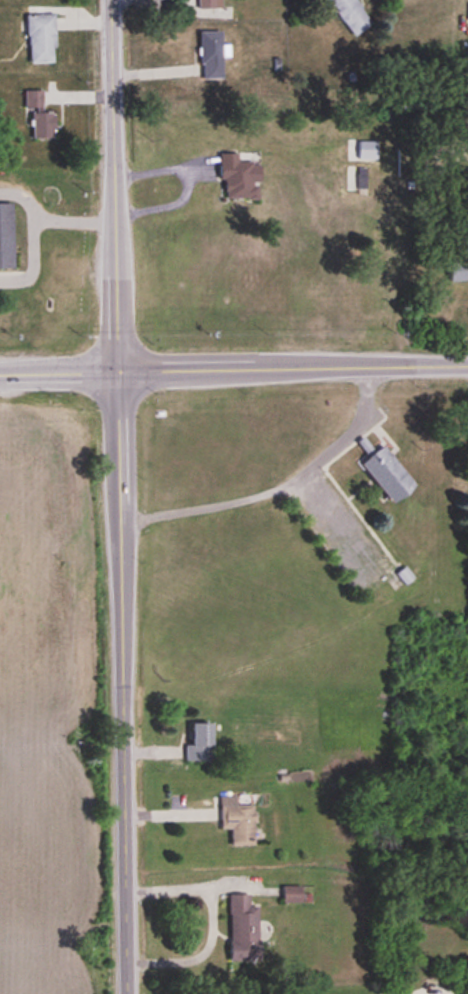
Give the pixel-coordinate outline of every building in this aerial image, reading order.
[(221,0),(198,0),(198,8),(221,8),(221,0)] [(331,16),(336,12),(354,37),(373,24),(356,0),(324,0),(320,2),(331,16)] [(56,63),(55,14),(28,14),(29,63),(56,63)] [(222,31),(201,32),(201,79),(223,79),(222,31)] [(26,91),(26,108),(43,108),(43,91),(26,91)] [(55,139),(55,113),(32,113),(32,139),(55,139)] [(259,199),(259,163),(239,163),(239,154),(222,154),(221,199),(259,199)] [(14,268),(13,203),(0,203),(0,269),(14,268)] [(448,263),(448,282),(467,281),(467,263),(448,263)] [(382,444),(360,461),(393,504),(415,487),(382,444)] [(405,584),(413,578),(406,568),(397,573),(405,584)] [(193,745),(187,745),(187,760),(213,760),(213,723),(193,723),(193,745)] [(221,797),(221,829),(232,829),(232,846),(255,846),(255,805),(238,805),(238,796),(221,797)] [(259,907),(250,907),(250,895),(230,895),(231,962),(259,961),(259,907)]
